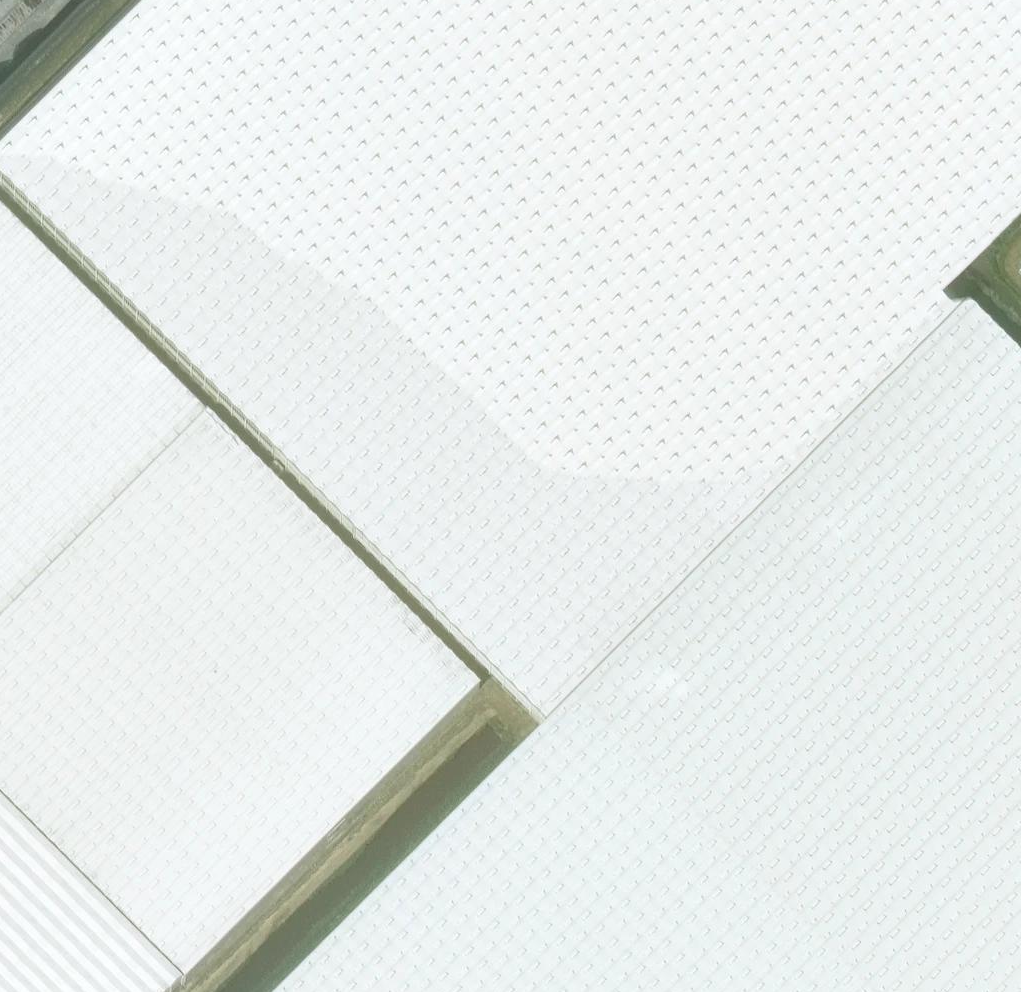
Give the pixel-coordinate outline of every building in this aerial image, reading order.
[(0,129),(0,184),(543,728),(730,542),(966,306),(954,294),(940,280),(1020,199),(1020,0),(130,0),(0,129)] [(208,419),(0,210),(0,626),(208,419)] [(282,991),(1020,991),(1020,362),(978,319),(967,307),(282,991)] [(479,690),(208,419),(0,626),(0,807),(179,986),(183,982),(184,984),(479,690)] [(179,986),(0,807),(0,991),(173,991),(179,986)]
